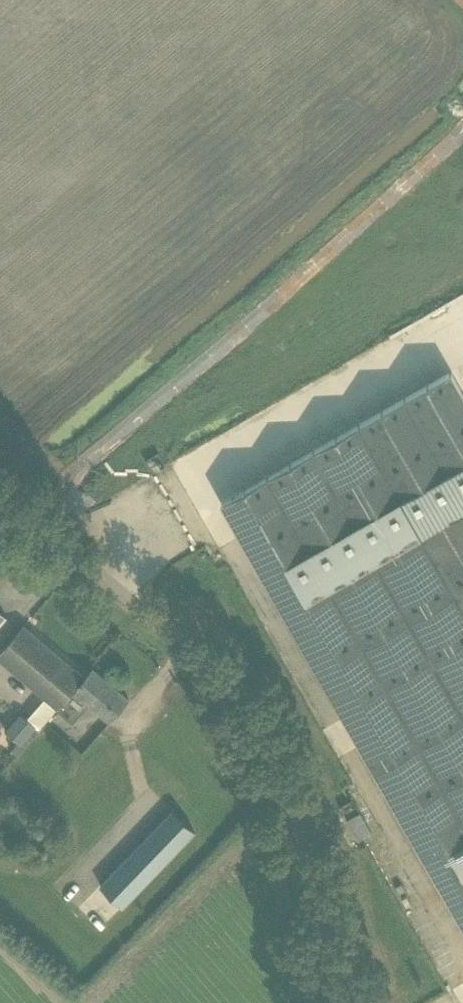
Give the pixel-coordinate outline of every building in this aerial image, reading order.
[(462,928),(462,393),(451,371),(221,503),(462,928)] [(87,506),(98,534),(150,513),(139,485),(87,506)] [(10,640),(0,652),(0,656),(59,707),(74,689),(84,677),(23,625),(10,640)] [(92,668),(84,677),(74,689),(111,720),(129,699),(92,668)] [(39,728),(21,713),(7,729),(20,740),(11,750),(17,755),(26,745),(26,744),(39,728)] [(12,754),(0,744),(0,768),(12,754)] [(362,809),(347,817),(357,838),(373,830),(362,809)] [(194,831),(172,810),(100,886),(122,907),(194,831)]
